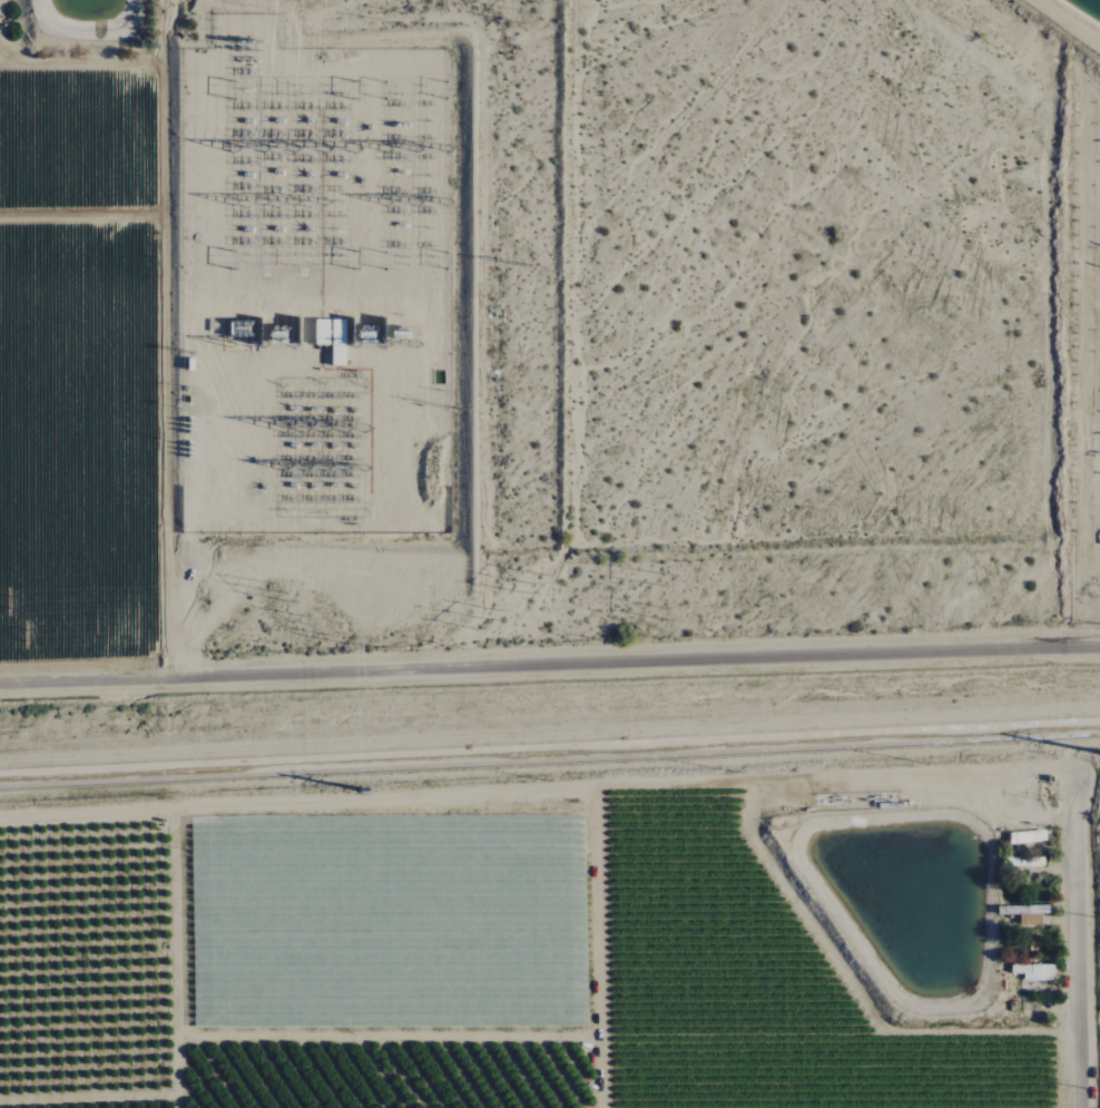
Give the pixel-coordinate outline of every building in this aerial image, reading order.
[(330,320),(330,345),(315,345),(315,320),(330,320)] [(346,320),(346,366),(332,366),(332,320),(346,320)]
